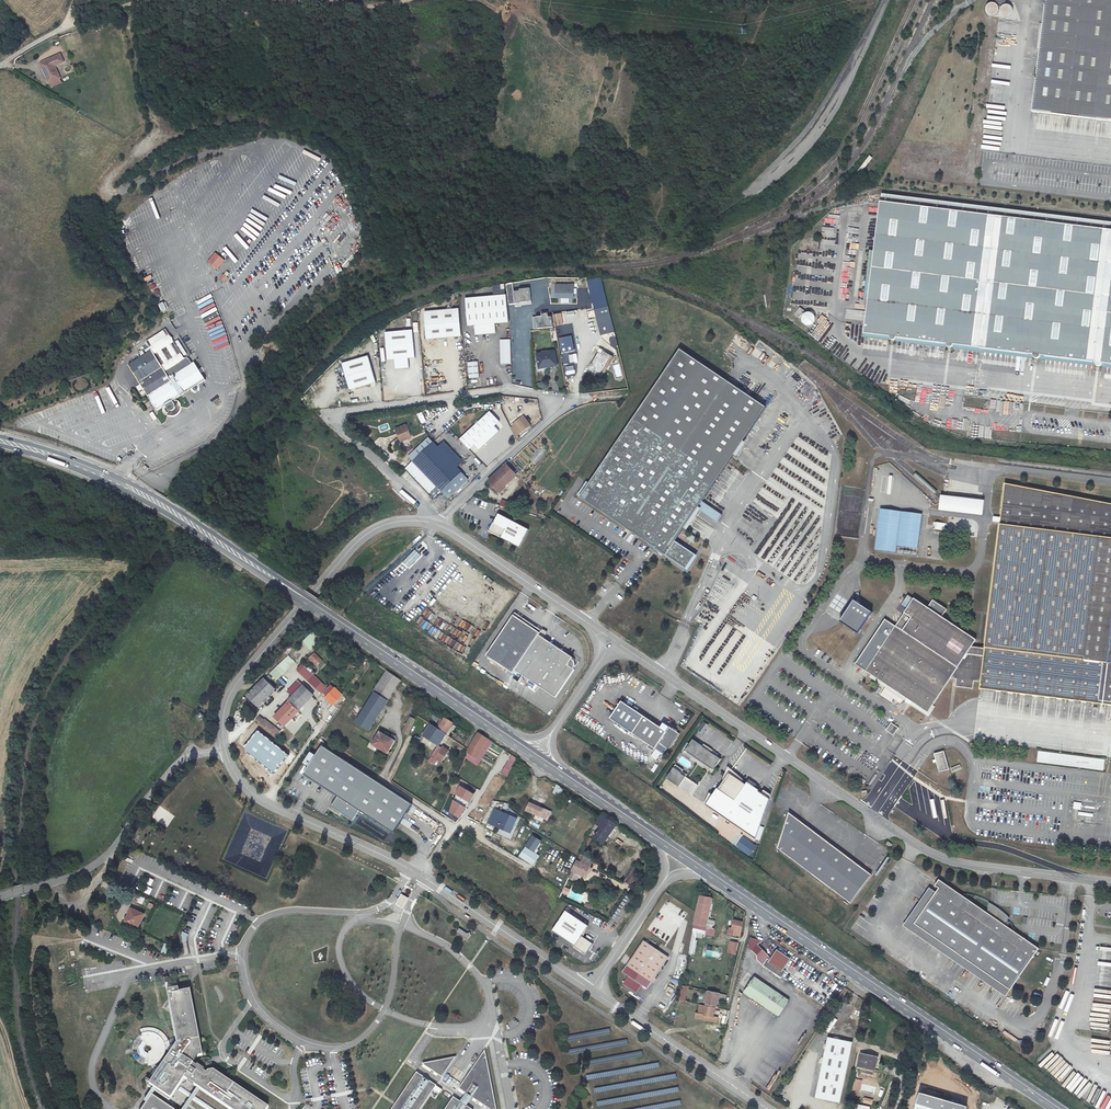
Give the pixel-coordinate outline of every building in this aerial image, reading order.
[(1110,124),(1110,0),(1040,0),(1027,113),(1110,124)] [(992,16),(995,16),(997,14),(999,12),(999,9),(998,6),(997,4),(994,3),(991,4),(989,5),(987,7),(986,10),(987,13),(989,15),(992,16)] [(1002,16),(1005,17),(1007,18),(1010,17),(1012,15),(1013,13),(1013,10),(1012,7),(1009,5),(1006,5),(1003,6),(1001,8),(1001,11),(1001,14),(1002,16)] [(49,84),(62,78),(57,66),(65,63),(61,54),(40,63),(49,84)] [(204,173),(197,178),(202,184),(209,179),(204,173)] [(880,202),(1110,230),(1110,229),(1110,225),(881,197),(880,202)] [(202,215),(210,211),(206,202),(198,207),(202,215)] [(1110,364),(1110,230),(880,202),(874,251),(868,300),(864,333),(890,336),(890,338),(891,340),(892,340),(895,339),(896,337),(947,343),(947,345),(948,347),(949,347),(952,346),(954,344),(1033,354),(1033,356),(1036,358),(1037,358),(1039,357),(1040,355),(1110,364)] [(154,204),(146,208),(148,213),(156,210),(154,204)] [(171,222),(178,219),(175,211),(167,214),(171,222)] [(130,231),(123,235),(127,244),(134,240),(130,231)] [(218,233),(214,236),(218,242),(222,239),(218,233)] [(204,234),(197,239),(203,246),(210,240),(204,234)] [(152,245),(144,249),(148,256),(156,253),(152,245)] [(137,263),(144,258),(140,251),(133,256),(137,263)] [(864,300),(868,300),(874,251),(870,251),(864,300)] [(216,253),(208,262),(218,270),(226,261),(216,253)] [(586,273),(600,339),(613,337),(598,272),(586,273)] [(572,279),(554,280),(555,293),(573,292),(572,279)] [(529,282),(519,284),(519,285),(514,286),(515,298),(521,297),(531,295),(529,282)] [(507,292),(469,294),(470,324),(479,324),(479,333),(499,331),(499,322),(509,321),(507,292)] [(802,298),(815,298),(815,293),(794,293),(794,303),(802,303),(802,298)] [(163,302),(158,304),(161,311),(166,308),(163,302)] [(429,332),(459,329),(462,329),(459,305),(427,308),(429,332)] [(803,315),(804,314),(803,313),(804,311),(800,307),(794,314),(799,318),(801,316),(802,316),(803,315)] [(806,313),(804,314),(803,315),(802,316),(802,319),(802,322),(804,324),(806,325),(809,326),(811,325),(813,324),(815,322),(815,319),(815,317),(814,314),(812,313),(809,312),(806,313)] [(540,313),(540,316),(532,316),(533,328),(552,327),(551,316),(548,316),(547,313),(540,313)] [(565,325),(564,313),(553,314),(554,326),(565,325)] [(417,354),(414,326),(389,329),(391,356),(395,356),(396,367),(411,366),(410,355),(417,354)] [(611,347),(618,345),(615,337),(609,338),(611,347)] [(947,343),(896,337),(896,341),(946,348),(947,343)] [(511,339),(502,339),(503,363),(513,363),(511,339)] [(1033,354),(954,344),(953,348),(1032,358),(1033,354)] [(730,446),(757,401),(730,384),(669,346),(574,500),(662,554),(730,446)] [(555,348),(538,352),(541,366),(558,362),(555,348)] [(185,391),(197,383),(205,379),(197,366),(193,362),(175,374),(167,378),(148,349),(125,363),(155,410),(178,396),(177,395),(185,391)] [(341,363),(351,385),(353,391),(382,379),(369,352),(341,363)] [(611,360),(600,353),(587,370),(598,378),(611,360)] [(1040,355),(1040,359),(1110,368),(1110,364),(1040,355)] [(477,363),(468,364),(469,380),(478,379),(477,363)] [(617,377),(623,376),(619,364),(613,366),(617,377)] [(927,387),(926,395),(934,396),(935,388),(927,387)] [(930,396),(930,398),(923,397),(923,405),(937,406),(938,397),(930,396)] [(812,408),(815,415),(822,411),(819,404),(812,408)] [(422,411),(417,413),(421,423),(426,421),(422,411)] [(519,441),(523,438),(520,435),(533,424),(522,412),(506,425),(519,441)] [(485,413),(454,440),(463,451),(468,446),(473,452),(494,433),(489,427),(494,423),(485,413)] [(406,420),(395,423),(398,435),(409,432),(406,420)] [(412,455),(432,437),(428,433),(408,450),(412,455)] [(444,438),(438,444),(454,462),(460,456),(444,438)] [(498,448),(506,442),(503,439),(496,445),(498,448)] [(530,459),(535,464),(545,453),(540,448),(530,459)] [(516,458),(525,466),(531,459),(522,451),(516,458)] [(472,453),(464,461),(476,474),(484,466),(472,453)] [(514,474),(508,467),(490,483),(499,494),(520,476),(517,472),(514,474)] [(1005,483),(984,648),(972,647),(976,640),(914,598),(865,671),(928,713),(951,678),(957,679),(956,687),(973,689),(974,681),(980,682),(979,689),(1110,705),(1110,504),(1005,483)] [(917,555),(922,513),(879,509),(874,550),(917,555)] [(502,537),(501,538),(520,548),(529,530),(499,514),(494,523),(494,522),(489,531),(502,537)] [(933,522),(933,530),(946,530),(946,522),(933,522)] [(562,530),(557,537),(565,542),(569,534),(562,530)] [(693,543),(696,538),(690,534),(687,539),(693,543)] [(556,551),(559,544),(553,542),(550,549),(556,551)] [(568,559),(572,552),(566,549),(562,556),(568,559)] [(438,587),(468,606),(480,586),(472,581),(469,585),(460,579),(462,575),(450,567),(438,587)] [(858,633),(871,612),(853,600),(839,621),(858,633)] [(380,612),(384,615),(392,605),(388,602),(380,612)] [(375,621),(379,615),(361,604),(355,613),(372,624),(375,621)] [(392,605),(384,615),(382,617),(379,615),(375,621),(381,624),(387,618),(392,621),(400,610),(394,606),(392,605)] [(515,670),(556,697),(575,669),(574,668),(575,665),(575,661),(572,659),(573,657),(539,634),(540,633),(513,614),(485,655),(513,673),(515,670)] [(311,649),(320,639),(312,632),(303,642),(311,649)] [(359,669),(369,657),(359,650),(350,662),(359,669)] [(308,658),(316,667),(323,661),(314,652),(308,658)] [(279,664),(272,671),(282,682),(285,679),(279,674),(284,669),(279,664)] [(374,689),(388,698),(400,678),(388,669),(374,689)] [(260,705),(282,682),(272,671),(248,694),(260,705)] [(290,698),(291,700),(301,709),(316,694),(305,684),(290,698)] [(335,686),(325,696),(332,703),(342,693),(335,686)] [(388,698),(374,689),(356,719),(369,727),(388,698)] [(301,709),(291,700),(275,718),(281,722),(283,721),(287,724),(301,709)] [(610,718),(633,733),(644,716),(622,701),(610,718)] [(444,716),(453,721),(457,716),(447,710),(444,716)] [(408,731),(415,717),(409,715),(402,729),(408,731)] [(278,734),(282,729),(268,718),(266,720),(261,716),(258,718),(278,734)] [(444,716),(440,721),(449,728),(453,721),(444,716)] [(644,716),(633,733),(665,755),(680,733),(670,726),(666,731),(644,716)] [(440,721),(437,726),(446,732),(449,728),(440,721)] [(446,732),(437,726),(436,727),(430,723),(422,733),(438,744),(432,753),(436,756),(435,757),(440,761),(444,754),(447,751),(449,752),(450,749),(439,742),(446,732)] [(371,742),(386,751),(394,738),(379,729),(371,742)] [(488,737),(478,730),(475,735),(469,742),(468,747),(465,751),(475,757),(488,737)] [(692,738),(684,749),(713,768),(720,757),(692,738)] [(333,806),(355,819),(361,809),(395,833),(414,806),(325,746),(305,773),(340,796),(333,806)] [(656,760),(660,753),(655,749),(650,756),(656,760)] [(944,751),(934,754),(939,772),(949,769),(944,751)] [(513,758),(509,752),(496,775),(502,781),(506,773),(504,771),(513,758)] [(858,762),(870,768),(872,764),(861,758),(858,762)] [(673,766),(666,776),(683,788),(689,778),(679,771),(680,770),(673,766)] [(717,788),(706,804),(756,838),(770,797),(760,791),(761,789),(748,781),(747,783),(730,772),(718,789),(717,788)] [(552,790),(559,795),(563,788),(555,783),(552,790)] [(474,794),(460,787),(457,795),(469,802),(474,794)] [(531,798),(526,806),(538,813),(542,805),(531,798)] [(466,808),(454,800),(451,813),(460,817),(466,808)] [(516,815),(493,806),(487,820),(511,829),(516,815)] [(872,875),(789,813),(778,848),(850,903),(872,875)] [(606,845),(617,825),(604,816),(592,836),(606,845)] [(568,822),(564,820),(563,822),(560,821),(556,829),(562,833),(568,822)] [(498,829),(497,834),(508,838),(509,833),(498,829)] [(541,856),(526,848),(520,858),(535,866),(541,856)] [(586,856),(582,863),(590,866),(593,860),(586,856)] [(576,859),(568,877),(574,880),(577,873),(585,877),(590,866),(582,863),(576,859)] [(595,876),(600,865),(595,863),(592,869),(589,868),(585,878),(589,879),(591,875),(595,876)] [(641,870),(634,866),(630,873),(637,877),(641,870)] [(632,884),(637,877),(630,873),(625,879),(632,884)] [(996,908),(988,908),(988,913),(939,879),(935,885),(939,888),(936,892),(914,924),(1011,990),(1039,948),(1005,925),(1010,918),(1004,912),(996,906),(996,908)] [(146,886),(143,892),(150,895),(153,888),(146,886)] [(930,888),(908,919),(914,924),(936,892),(930,888)] [(403,909),(409,898),(401,894),(395,904),(403,909)] [(137,902),(142,904),(145,898),(140,895),(137,902)] [(694,925),(708,928),(721,930),(723,924),(715,923),(715,925),(705,923),(709,898),(700,896),(694,925)] [(553,930),(576,944),(575,945),(587,952),(594,941),(583,934),(589,923),(566,909),(553,930)] [(132,910),(126,922),(137,928),(144,916),(132,910)] [(739,926),(741,919),(732,917),(730,924),(733,925),(739,926)] [(914,924),(908,919),(903,926),(1006,996),(1011,990),(914,924)] [(457,932),(467,939),(471,935),(468,933),(467,934),(459,928),(457,932)] [(770,939),(754,935),(751,947),(766,952),(770,939)] [(640,937),(623,962),(649,980),(666,954),(640,937)] [(180,942),(183,956),(190,955),(187,940),(180,942)] [(738,942),(728,940),(725,952),(735,954),(738,942)] [(766,952),(751,947),(749,947),(746,955),(766,961),(769,953),(766,952)] [(787,997),(751,975),(742,991),(778,1013),(787,997)] [(820,985),(817,1002),(828,1005),(829,999),(827,998),(828,993),(824,992),(826,986),(820,985)] [(704,999),(711,1001),(715,1001),(717,990),(706,988),(704,999)] [(196,1066),(193,1064),(197,1057),(198,1058),(198,1056),(202,1056),(189,991),(179,993),(178,989),(167,991),(177,1044),(172,1050),(165,1045),(163,1041),(162,1039),(158,1036),(154,1034),(152,1033),(150,1032),(145,1033),(147,1045),(149,1045),(152,1047),(153,1050),(151,1053),(149,1053),(151,1065),(156,1064),(160,1061),(163,1064),(149,1084),(170,1098),(184,1078),(187,1080),(194,1085),(230,1108),(267,1108),(268,1107),(213,1071),(208,1072),(207,1073),(204,1071),(196,1066)] [(711,1001),(704,999),(702,1011),(709,1013),(711,1001)] [(827,1034),(815,1093),(839,1098),(851,1039),(827,1034)] [(471,1106),(475,1098),(491,1108),(498,1108),(486,1050),(461,1088),(468,1093),(463,1099),(456,1095),(446,1108),(476,1108),(471,1106)] [(858,1050),(856,1062),(870,1065),(873,1053),(858,1050)] [(439,1084),(432,1078),(437,1072),(444,1076),(456,1057),(423,1063),(430,1067),(425,1074),(419,1069),(391,1108),(421,1108),(439,1084)] [(200,1060),(196,1066),(204,1071),(206,1068),(207,1067),(208,1066),(212,1065),(211,1063),(211,1060),(208,1058),(205,1059),(201,1059),(201,1060),(200,1060)] [(849,1098),(858,1100),(863,1080),(855,1078),(849,1098)] [(184,1084),(191,1089),(194,1085),(187,1080),(184,1084)] [(203,1108),(215,1108),(191,1093),(193,1090),(191,1089),(184,1084),(183,1083),(175,1094),(186,1102),(188,1099),(203,1108)] [(967,1106),(920,1092),(915,1108),(966,1108),(967,1106)] [(155,1097),(146,1108),(173,1108),(155,1097)]
